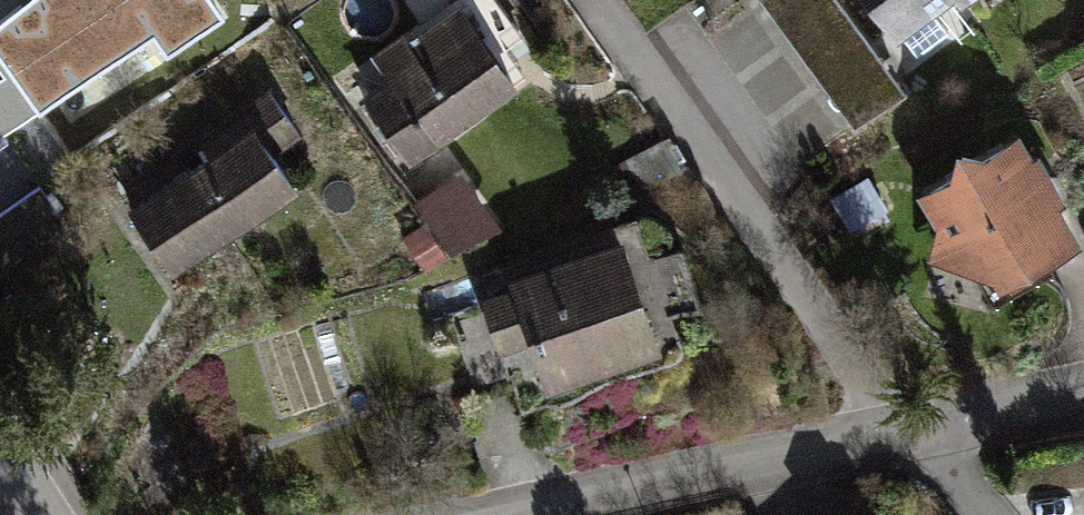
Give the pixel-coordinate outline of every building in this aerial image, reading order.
[(8,143),(4,136),(37,112),(39,116),(155,35),(168,52),(219,15),(209,0),(34,0),(0,26),(0,149),(8,143)] [(759,2),(849,127),(902,88),(838,0),(762,0),(759,2)] [(897,42),(958,0),(868,0),(897,42)] [(391,80),(364,100),(380,121),(372,127),(382,140),(392,133),(415,165),(520,87),(459,6),(410,42),(402,32),(371,54),(391,80)] [(209,157),(125,211),(169,278),(301,192),(274,151),(301,133),(271,88),(196,137),(209,157)] [(994,285),(1003,299),(1083,251),(1083,249),(1020,139),(983,162),(958,158),(949,183),(918,199),(934,229),(925,268),(994,285)] [(889,211),(868,173),(829,194),(849,232),(889,211)] [(461,177),(418,207),(456,260),(499,231),(461,177)] [(70,211),(33,178),(0,214),(0,259),(15,273),(70,211)] [(509,290),(480,300),(498,355),(528,345),(544,395),(658,358),(621,245),(506,282),(509,290)]
